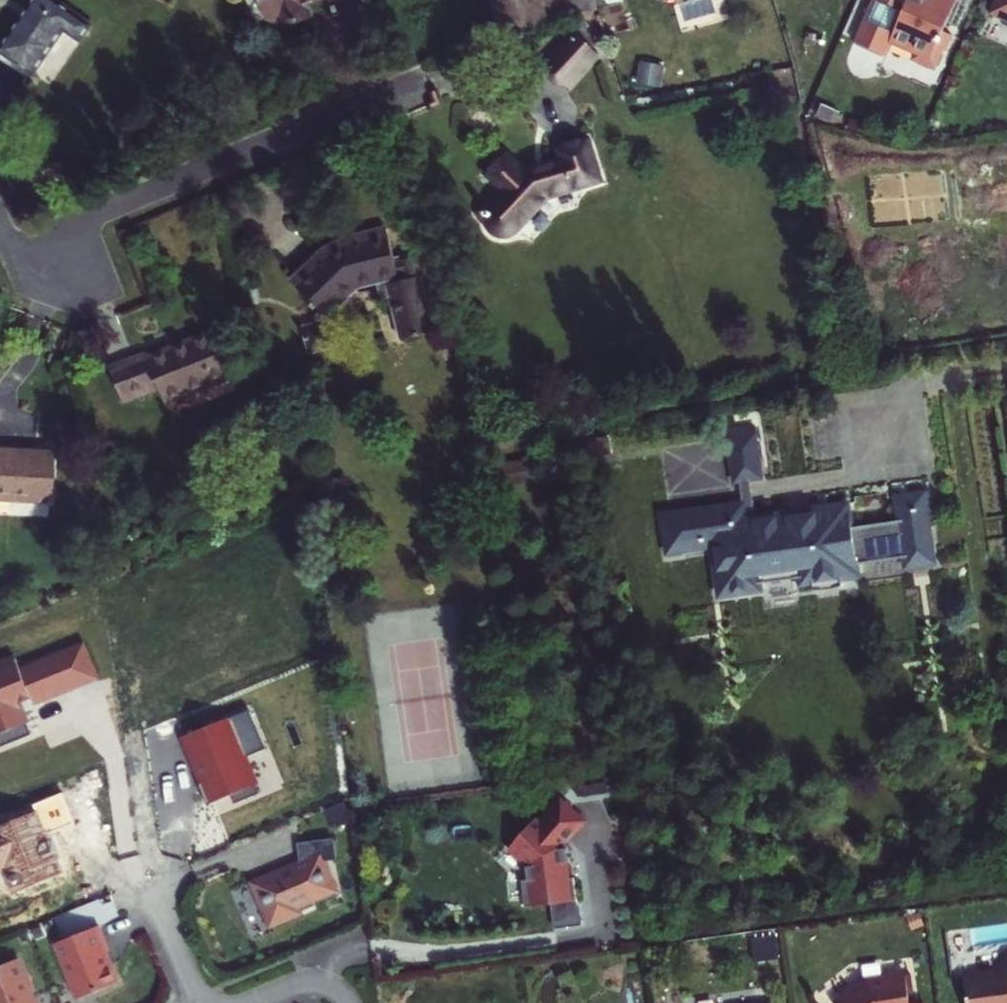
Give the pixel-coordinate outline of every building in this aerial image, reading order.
[(53,0),(33,0),(0,51),(35,74),(65,29),(81,39),(91,25),(53,0)] [(268,18),(282,13),(287,25),(308,17),(302,1),(304,0),(261,0),(268,18)] [(505,36),(551,19),(545,0),(494,0),(505,36)] [(551,19),(600,2),(599,0),(545,0),(551,19)] [(854,42),(886,56),(892,43),(917,54),(915,59),(929,65),(935,62),(941,49),(948,34),(943,32),(947,24),(952,25),(961,5),(963,0),(873,0),(854,42)] [(990,14),(1006,21),(1006,0),(996,0),(990,14)] [(572,32),(546,60),(573,84),(599,57),(572,32)] [(953,36),(948,34),(941,49),(946,51),(953,36)] [(565,162),(527,174),(507,155),(490,173),(507,192),(491,209),(486,208),(484,215),(488,217),(488,221),(493,229),(501,235),(516,230),(549,196),(601,178),(588,139),(561,147),(565,162)] [(352,243),(328,254),(324,250),(293,280),(322,309),(317,315),(319,322),(303,327),(311,350),(335,343),(326,316),(358,287),(378,282),(382,300),(393,297),(404,339),(435,331),(428,302),(433,301),(421,256),(397,262),(390,234),(352,243)] [(159,388),(165,401),(231,375),(214,331),(149,357),(147,352),(110,367),(124,401),(159,388)] [(744,504),(740,504),(742,519),(756,518),(751,483),(764,480),(756,425),(726,430),(734,485),(741,484),(744,504)] [(50,498),(52,450),(0,447),(0,496),(50,498)] [(905,558),(933,554),(930,528),(928,518),(933,517),(930,493),(897,498),(901,522),(852,529),(849,504),(820,509),(821,513),(811,515),(812,520),(793,523),(793,518),(783,519),(783,514),(756,518),(742,519),(740,504),(663,515),(668,554),(693,550),(692,541),(700,540),(701,543),(718,541),(722,571),(730,569),(736,574),(739,594),(761,591),(760,585),(801,578),(802,585),(813,583),(814,591),(843,587),(842,580),(847,579),(846,568),(858,567),(857,565),(905,558)] [(700,540),(692,541),(693,550),(713,548),(720,597),(739,594),(736,574),(730,569),(722,571),(718,541),(701,543),(700,540)] [(906,568),(935,565),(933,554),(905,558),(906,568)] [(846,568),(847,579),(859,577),(858,567),(846,568)] [(0,664),(0,747),(31,734),(19,706),(32,701),(34,705),(99,679),(85,645),(20,671),(14,658),(0,664)] [(586,822),(561,801),(534,831),(529,827),(509,849),(527,866),(529,886),(522,886),(525,909),(550,905),(554,929),(581,925),(579,909),(577,907),(574,879),(570,879),(565,844),(586,822)] [(297,908),(337,894),(324,862),(337,861),(335,841),(300,844),(302,863),(254,881),(271,924),(299,912),(297,908)] [(55,944),(77,999),(118,983),(103,952),(109,950),(99,926),(55,944)] [(967,1002),(1006,1002),(1006,956),(998,969),(999,976),(964,981),(967,1002)] [(17,959),(0,966),(0,1002),(35,1002),(17,959)] [(867,982),(860,987),(856,987),(835,1002),(910,1002),(906,974),(867,982)]
